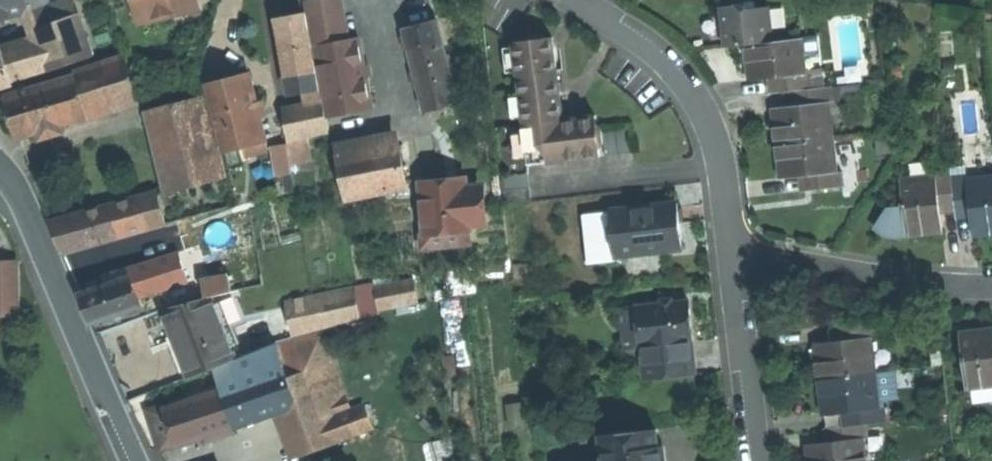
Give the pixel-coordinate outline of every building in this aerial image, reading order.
[(28,11),(26,7),(45,2),(44,0),(0,0),(0,20),(28,11)] [(35,33),(76,19),(69,0),(29,14),(35,33)] [(192,4),(191,0),(133,0),(138,23),(169,15),(170,15),(169,9),(192,4)] [(306,1),(320,75),(351,70),(345,40),(338,0),(310,0),(306,1)] [(194,15),(192,4),(169,9),(170,15),(169,15),(170,21),(194,15)] [(723,29),(725,48),(745,46),(772,43),(769,9),(743,12),(742,5),(721,8),(723,29)] [(288,76),(314,71),(304,16),(290,18),(277,21),(288,76)] [(35,33),(37,39),(49,71),(49,72),(83,60),(70,23),(79,20),(78,18),(76,19),(35,33)] [(411,50),(440,43),(434,23),(419,27),(406,31),(411,50)] [(522,125),(527,165),(599,157),(598,147),(601,144),(600,130),(599,127),(595,125),(594,115),(563,120),(559,94),(556,68),(555,68),(551,36),(543,37),(537,32),(522,35),(517,41),(512,42),(515,74),(517,74),(523,122),(522,125)] [(357,38),(345,40),(351,70),(320,75),(319,76),(321,86),(324,102),(325,109),(345,106),(346,112),(370,107),(357,38)] [(0,51),(0,91),(3,90),(2,85),(49,71),(37,39),(0,51)] [(804,76),(801,40),(772,43),(745,46),(745,47),(747,64),(749,82),(777,78),(804,76)] [(411,50),(428,112),(456,105),(449,80),(452,79),(447,59),(444,59),(440,43),(411,50)] [(76,78),(87,116),(137,101),(124,57),(74,74),(76,78)] [(314,71),(288,76),(291,93),(302,91),(302,90),(317,86),(314,71)] [(830,87),(828,73),(811,75),(813,89),(830,87)] [(811,75),(804,76),(777,78),(778,93),(798,91),(813,89),(811,75)] [(12,120),(17,137),(87,116),(76,78),(48,87),(46,79),(3,92),(12,120)] [(245,145),(265,140),(250,83),(230,88),(207,94),(222,151),(245,145)] [(317,86),(302,90),(302,91),(305,106),(324,102),(321,86),(317,86)] [(798,91),(800,106),(829,103),(835,102),(833,87),(830,87),(813,89),(798,91)] [(204,97),(149,112),(169,189),(224,175),(204,97)] [(305,106),(282,111),(287,141),(305,137),(329,132),(325,109),(324,102),(305,106)] [(832,138),(829,103),(800,106),(773,109),(775,127),(777,144),(832,138)] [(627,126),(600,130),(601,144),(603,156),(630,153),(627,126)] [(309,160),(305,137),(287,141),(291,163),(309,160)] [(778,159),(780,179),(809,176),(836,173),(832,138),(777,144),(778,159)] [(245,145),(248,157),(268,151),(265,140),(245,145)] [(336,156),(345,201),(400,191),(392,145),(336,156)] [(952,178),(951,171),(936,173),(936,178),(940,206),(954,204),(952,178)] [(809,176),(810,191),(846,187),(844,172),(836,173),(809,176)] [(528,173),(501,176),(504,203),(531,200),(528,173)] [(956,214),(970,212),(967,183),(966,182),(966,176),(952,178),(954,204),(956,214)] [(936,178),(901,181),(903,207),(907,238),(924,236),(942,234),(940,206),(936,178)] [(966,182),(967,183),(970,212),(973,238),(990,236),(991,235),(991,179),(966,182)] [(464,180),(448,181),(449,189),(465,187),(464,180)] [(427,234),(469,229),(468,225),(478,224),(474,186),(465,187),(449,189),(448,181),(435,183),(421,184),(427,234)] [(52,224),(63,253),(166,225),(158,194),(52,224)] [(679,226),(677,205),(610,212),(614,253),(648,250),(648,253),(681,249),(679,226)] [(890,238),(907,238),(903,207),(887,209),(880,219),(874,227),(877,231),(881,235),(890,238)] [(614,253),(610,212),(582,215),(588,264),(615,261),(614,253)] [(195,221),(183,224),(186,237),(199,233),(195,221)] [(427,234),(428,248),(470,244),(469,229),(427,234)] [(18,314),(17,288),(17,263),(0,264),(0,314),(18,314)] [(131,277),(132,278),(143,275),(140,264),(128,268),(131,277)] [(132,278),(140,303),(149,300),(157,297),(163,295),(179,290),(172,266),(143,275),(132,278)] [(236,292),(233,274),(202,281),(206,299),(211,298),(236,292)] [(132,278),(131,277),(81,294),(86,310),(90,323),(141,307),(140,303),(132,278)] [(354,286),(360,320),(378,315),(378,310),(375,288),(374,282),(354,286)] [(375,288),(378,310),(415,304),(413,283),(375,288)] [(285,301),(293,338),(319,331),(360,320),(354,286),(285,301)] [(163,295),(157,297),(159,303),(165,302),(163,295)] [(206,299),(162,310),(177,347),(189,378),(219,366),(236,359),(211,298),(206,299)] [(638,329),(640,350),(644,350),(690,345),(694,345),(692,327),(689,303),(636,308),(638,329)] [(638,329),(636,308),(621,310),(623,330),(638,329)] [(879,339),(877,324),(842,328),(844,343),(873,340),(879,339)] [(273,344),(251,353),(256,368),(299,352),(307,372),(323,416),(336,411),(337,413),(349,408),(319,331),(293,338),(273,344)] [(958,336),(965,394),(973,393),(991,390),(991,332),(978,333),(958,336)] [(817,365),(819,382),(877,376),(873,340),(844,343),(815,346),(817,365)] [(690,345),(644,350),(651,357),(646,365),(648,382),(693,377),(690,345)] [(256,368),(260,378),(263,376),(269,385),(307,372),(299,352),(256,368)] [(227,389),(260,378),(256,368),(251,353),(236,359),(219,366),(227,389)] [(227,389),(219,366),(189,378),(128,403),(152,451),(160,451),(178,446),(166,410),(227,389)] [(323,416),(307,372),(269,385),(279,411),(281,417),(295,456),(333,442),(323,416)] [(227,389),(239,425),(273,414),(279,411),(269,385),(263,376),(260,378),(227,389)] [(881,411),(877,376),(819,382),(821,400),(823,418),(853,414),(881,411)] [(166,410),(178,446),(239,425),(227,389),(166,410)] [(973,393),(974,406),(991,404),(991,390),(973,393)] [(349,408),(337,413),(346,437),(371,428),(363,407),(351,412),(349,408)] [(887,410),(881,411),(853,414),(855,429),(867,428),(889,425),(887,410)] [(281,417),(279,411),(273,414),(275,420),(281,417)] [(336,411),(323,416),(333,442),(346,437),(337,413),(336,411)] [(869,443),(867,428),(855,429),(833,432),(835,446),(864,443),(869,443)] [(662,447),(659,448),(657,431),(600,437),(603,460),(663,460),(662,447)] [(864,443),(835,446),(808,450),(810,460),(866,460),(864,443)]
